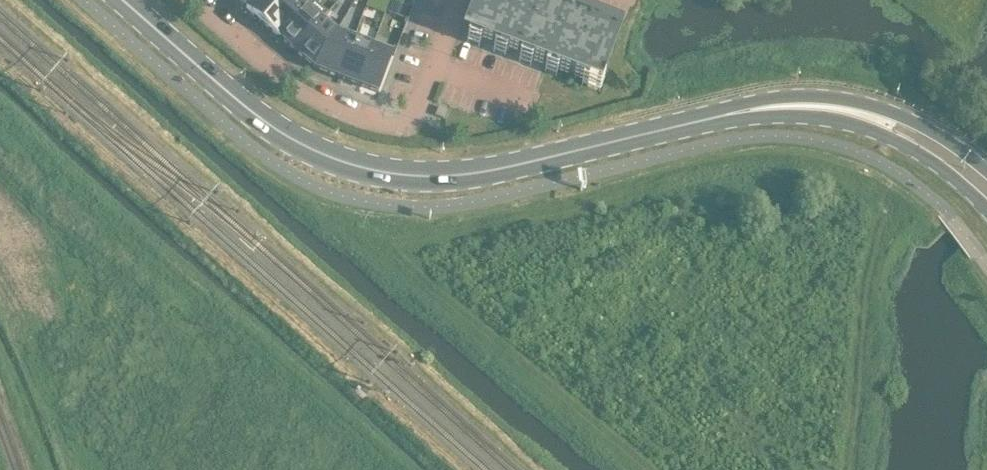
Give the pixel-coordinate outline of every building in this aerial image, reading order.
[(262,22),(281,0),(253,0),(246,7),(262,22)] [(262,22),(279,36),(305,5),(306,6),(311,0),(281,0),(262,22)] [(373,8),(384,13),(389,0),(376,0),(373,8)] [(619,27),(549,0),(478,0),(466,33),(597,83),(619,27)] [(390,1),(386,11),(402,17),(405,6),(390,1)] [(305,5),(279,36),(294,49),(321,19),(306,6),(305,5)] [(294,49),(314,66),(335,31),(321,19),(294,49)] [(352,38),(335,31),(314,66),(338,76),(352,38)] [(338,76),(357,83),(371,45),(352,38),(338,76)] [(392,53),(371,45),(357,83),(377,91),(392,53)]
